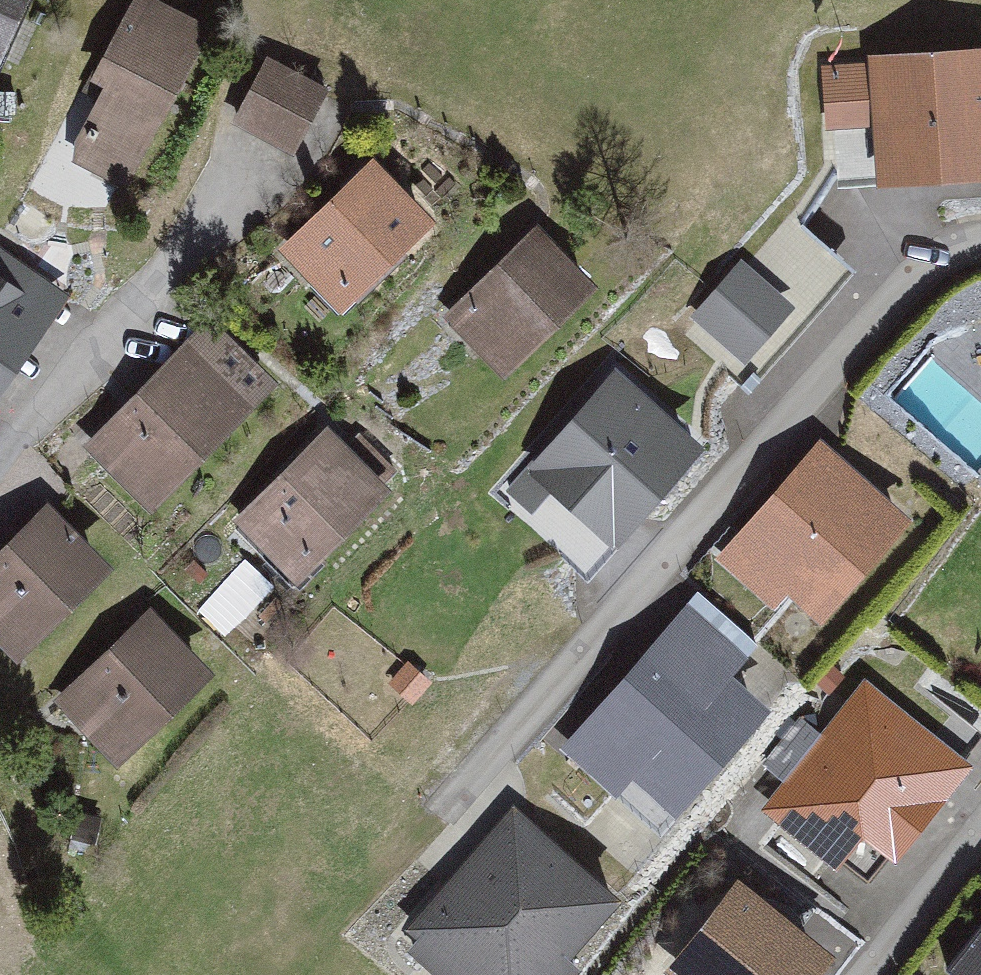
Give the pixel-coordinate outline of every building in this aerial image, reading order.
[(4,76),(36,0),(0,0),(0,75),(4,76)] [(151,0),(144,0),(77,136),(155,174),(223,36),(151,0)] [(980,161),(978,38),(867,40),(868,68),(818,69),(819,123),(866,122),(867,163),(980,161)] [(338,98),(273,67),(244,129),(308,160),(338,98)] [(383,166),(290,254),(355,322),(447,234),(383,166)] [(552,234),(459,321),(515,380),(608,293),(552,234)] [(736,357),(785,303),(729,252),(679,305),(736,357)] [(80,304),(0,254),(0,432),(80,304)] [(214,325),(95,454),(166,519),(285,390),(214,325)] [(698,438),(615,353),(518,447),(528,457),(503,482),(528,508),(553,485),(600,533),(698,438)] [(406,496),(340,430),(239,530),(304,596),(406,496)] [(818,595),(897,501),(813,430),(706,558),(772,613),(800,580),(818,595)] [(0,570),(0,640),(33,673),(128,577),(60,510),(0,570)] [(229,633),(271,583),(244,560),(201,611),(229,633)] [(668,795),(754,691),(718,663),(737,641),(679,593),(556,743),(615,791),(635,768),(668,795)] [(223,673),(160,611),(65,706),(129,769),(223,673)] [(873,681),(770,817),(877,898),(980,763),(873,681)] [(448,974),(578,974),(635,909),(524,813),(411,943),(448,974)] [(671,974),(828,974),(844,955),(750,878),(671,974)] [(937,952),(963,974),(980,974),(980,901),(937,952)]
